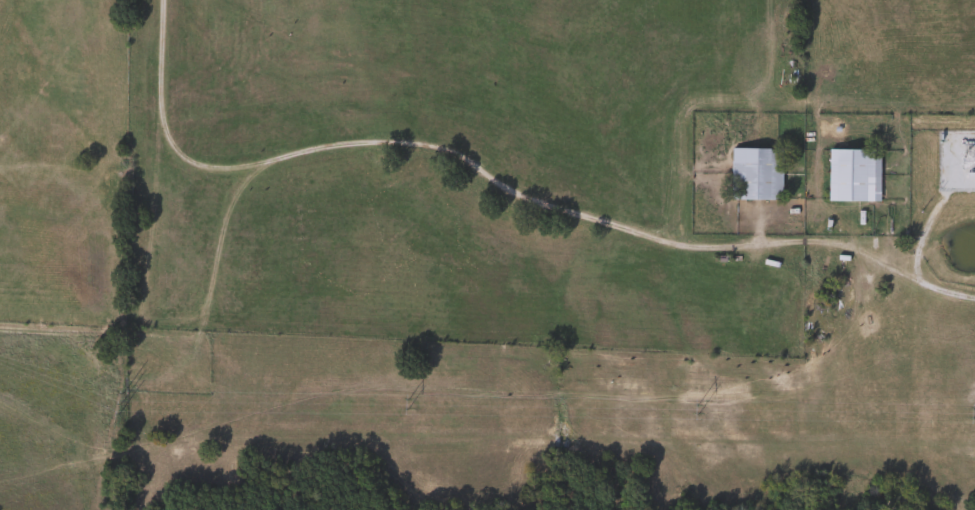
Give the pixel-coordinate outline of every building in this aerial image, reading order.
[(728,147),(779,147),(778,199),(728,199),(728,147)] [(826,148),(876,148),(876,200),(826,200),(826,148)]
